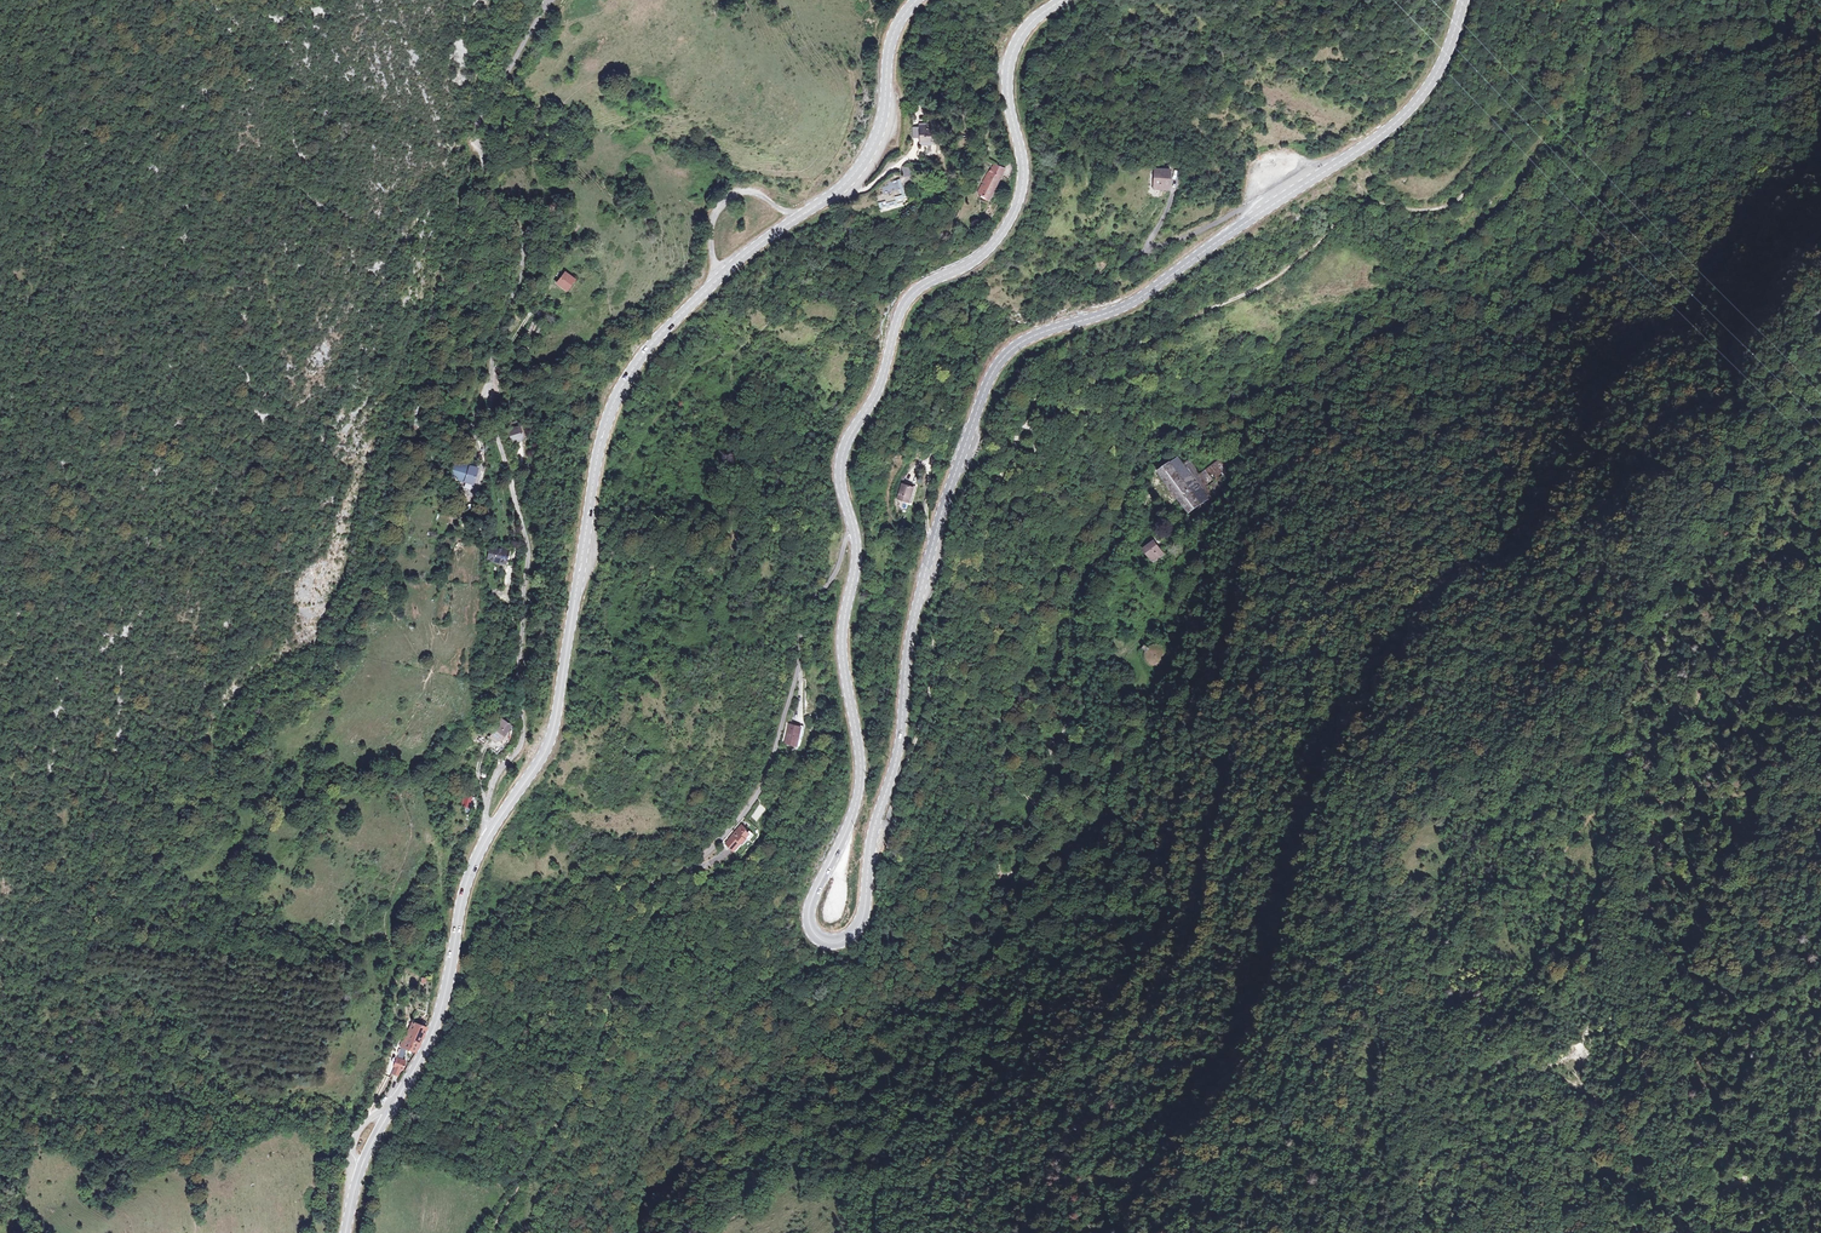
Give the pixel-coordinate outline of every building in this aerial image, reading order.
[(920,129),(921,143),(932,143),(931,131),(927,131),(927,128),(920,129)] [(979,192),(989,198),(1005,168),(995,162),(979,192)] [(908,179),(914,173),(905,165),(899,171),(908,179)] [(1152,191),(1169,191),(1171,169),(1154,168),(1152,191)] [(894,192),(882,194),(884,209),(887,209),(887,207),(890,206),(890,208),(894,207),(893,205),(897,204),(898,206),(902,205),(900,196),(906,195),(905,187),(894,190),(894,192)] [(556,284),(566,291),(573,281),(564,274),(556,284)] [(514,443),(524,440),(518,424),(508,428),(514,443)] [(1189,515),(1210,498),(1184,463),(1179,457),(1158,473),(1189,515)] [(460,480),(475,485),(480,467),(473,465),(473,468),(455,462),(451,475),(461,478),(460,480)] [(897,499),(909,502),(913,487),(902,484),(897,499)] [(1154,564),(1166,555),(1154,541),(1142,550),(1154,564)] [(488,548),(490,563),(517,566),(518,556),(514,555),(514,548),(488,546),(488,548)] [(1145,694),(1139,691),(1135,698),(1141,701),(1145,694)] [(499,743),(509,730),(499,721),(495,726),(497,729),(487,739),(493,744),(496,741),(499,743)] [(790,724),(785,743),(797,746),(802,727),(790,724)] [(1535,807),(1541,801),(1532,793),(1526,799),(1535,807)] [(471,797),(465,795),(461,806),(467,808),(471,797)] [(759,803),(748,815),(756,822),(767,809),(759,803)] [(742,825),(726,844),(730,847),(728,848),(734,853),(742,843),(744,844),(747,841),(745,839),(750,834),(745,830),(746,829),(742,825)] [(406,1051),(416,1055),(428,1028),(411,1021),(400,1047),(402,1048),(393,1067),(395,1067),(392,1074),(398,1076),(401,1069),(402,1070),(406,1061),(402,1060),(406,1051)]
